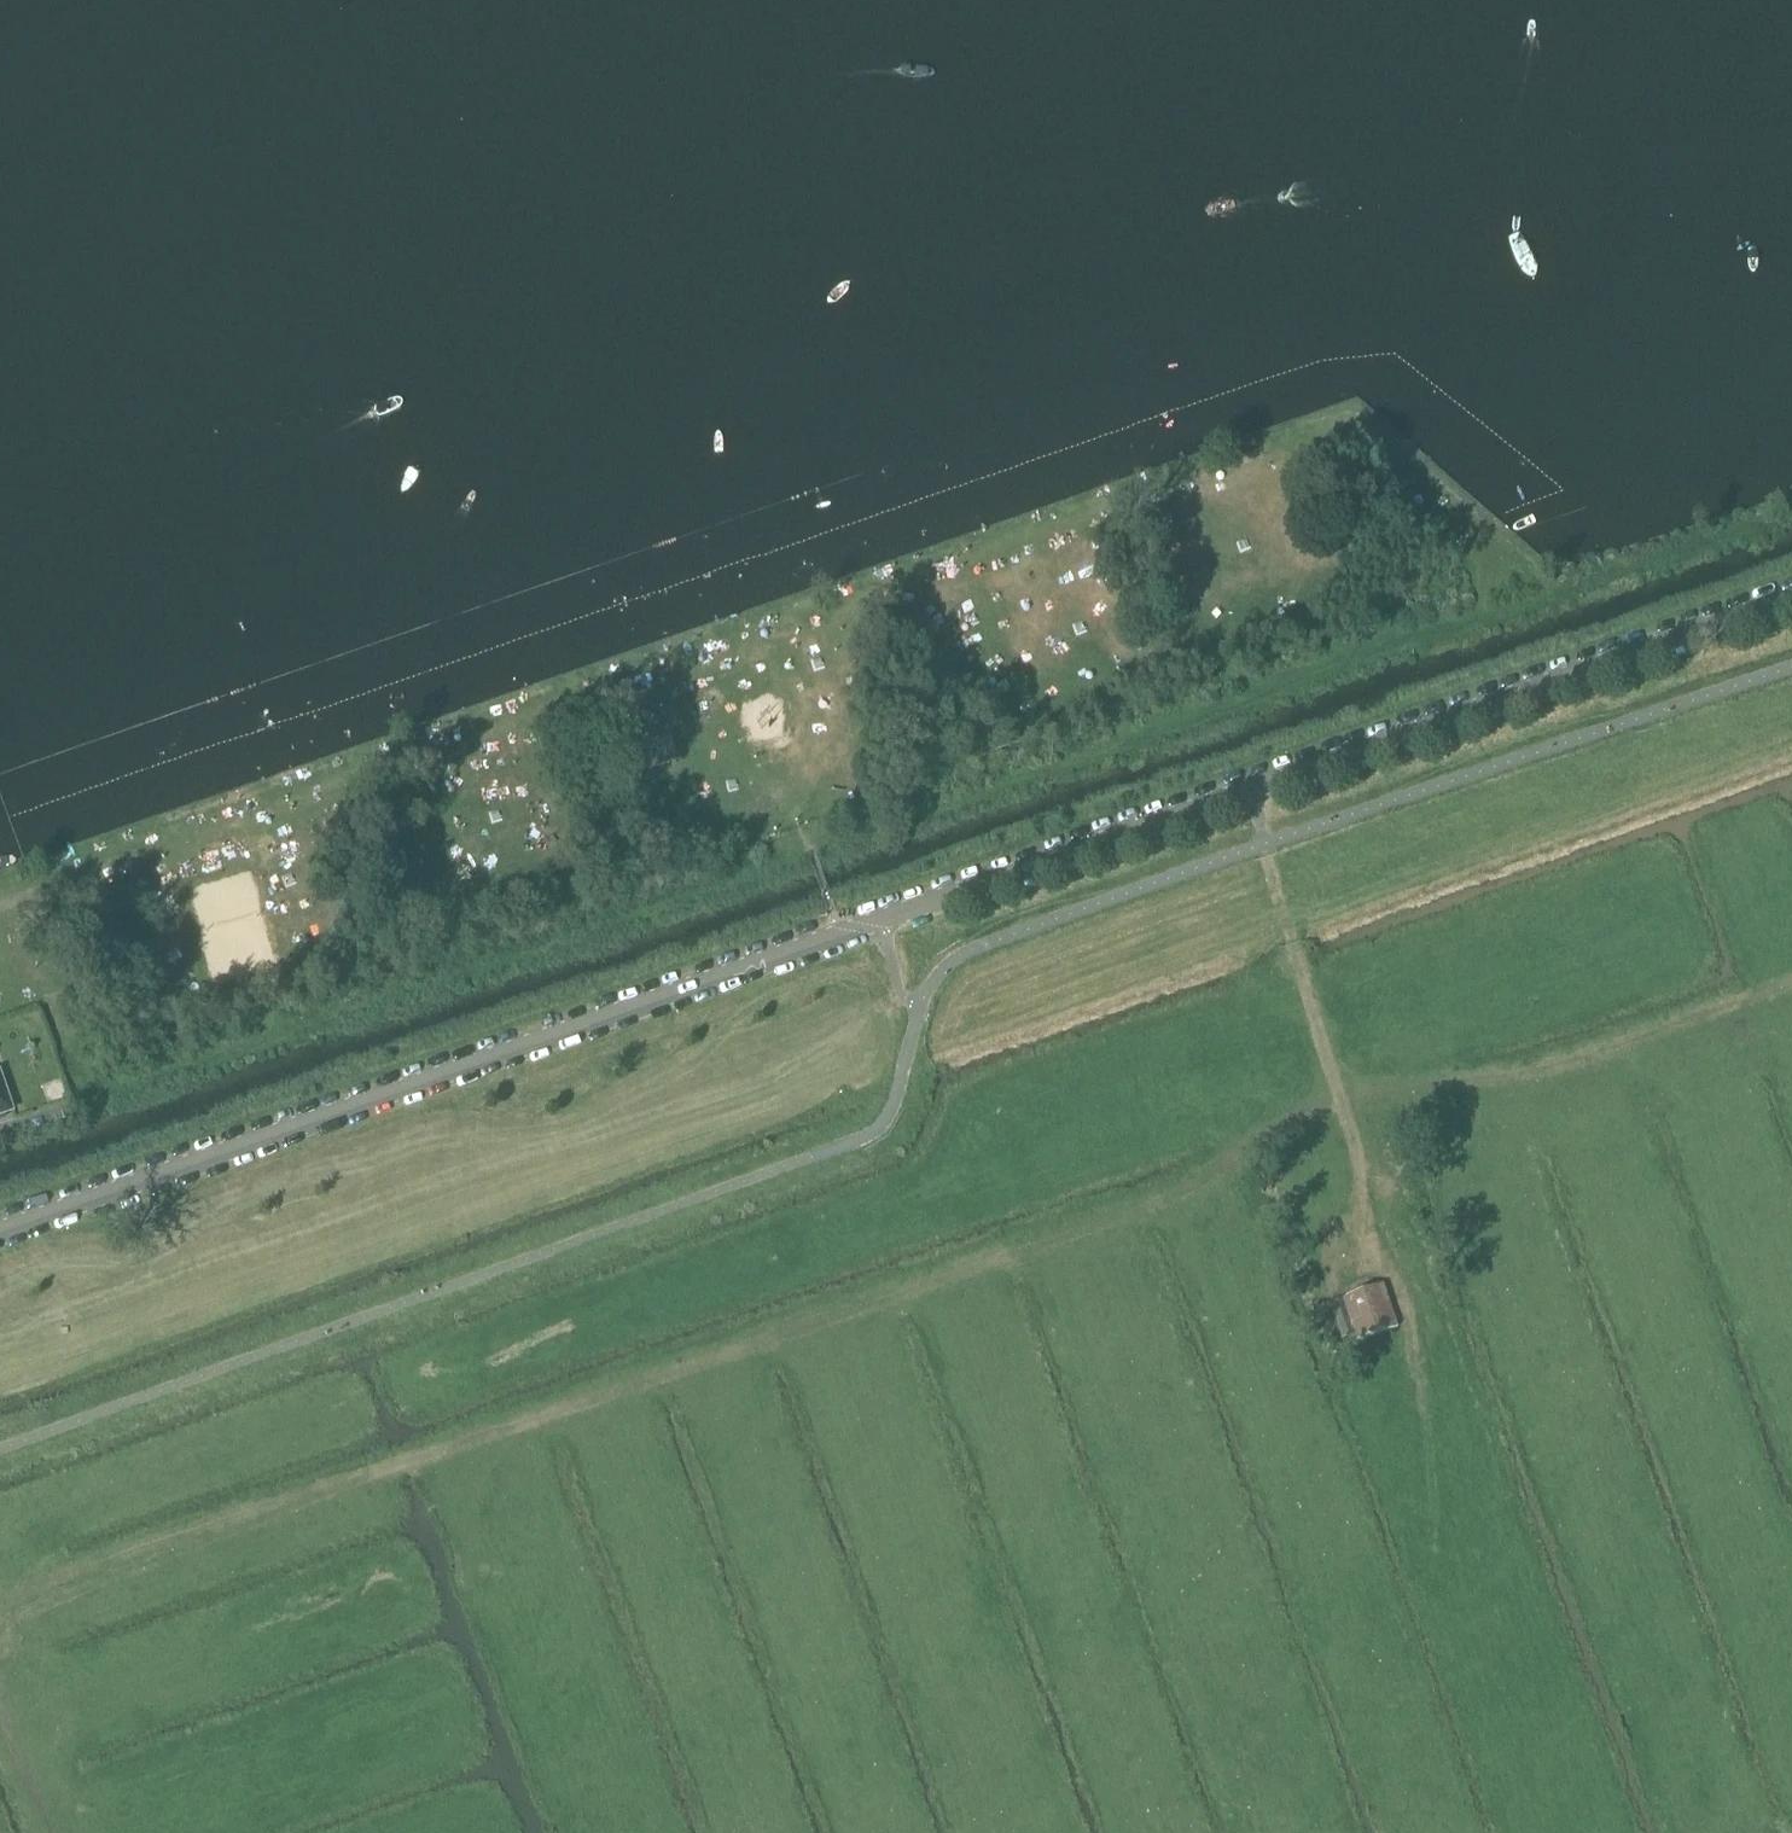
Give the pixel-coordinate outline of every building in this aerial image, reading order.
[(649,770),(677,761),(669,740),(642,750),(649,770)] [(0,1070),(0,1118),(15,1113),(1,1070),(0,1070)] [(1385,1284),(1342,1298),(1357,1341),(1399,1327),(1385,1284)]
